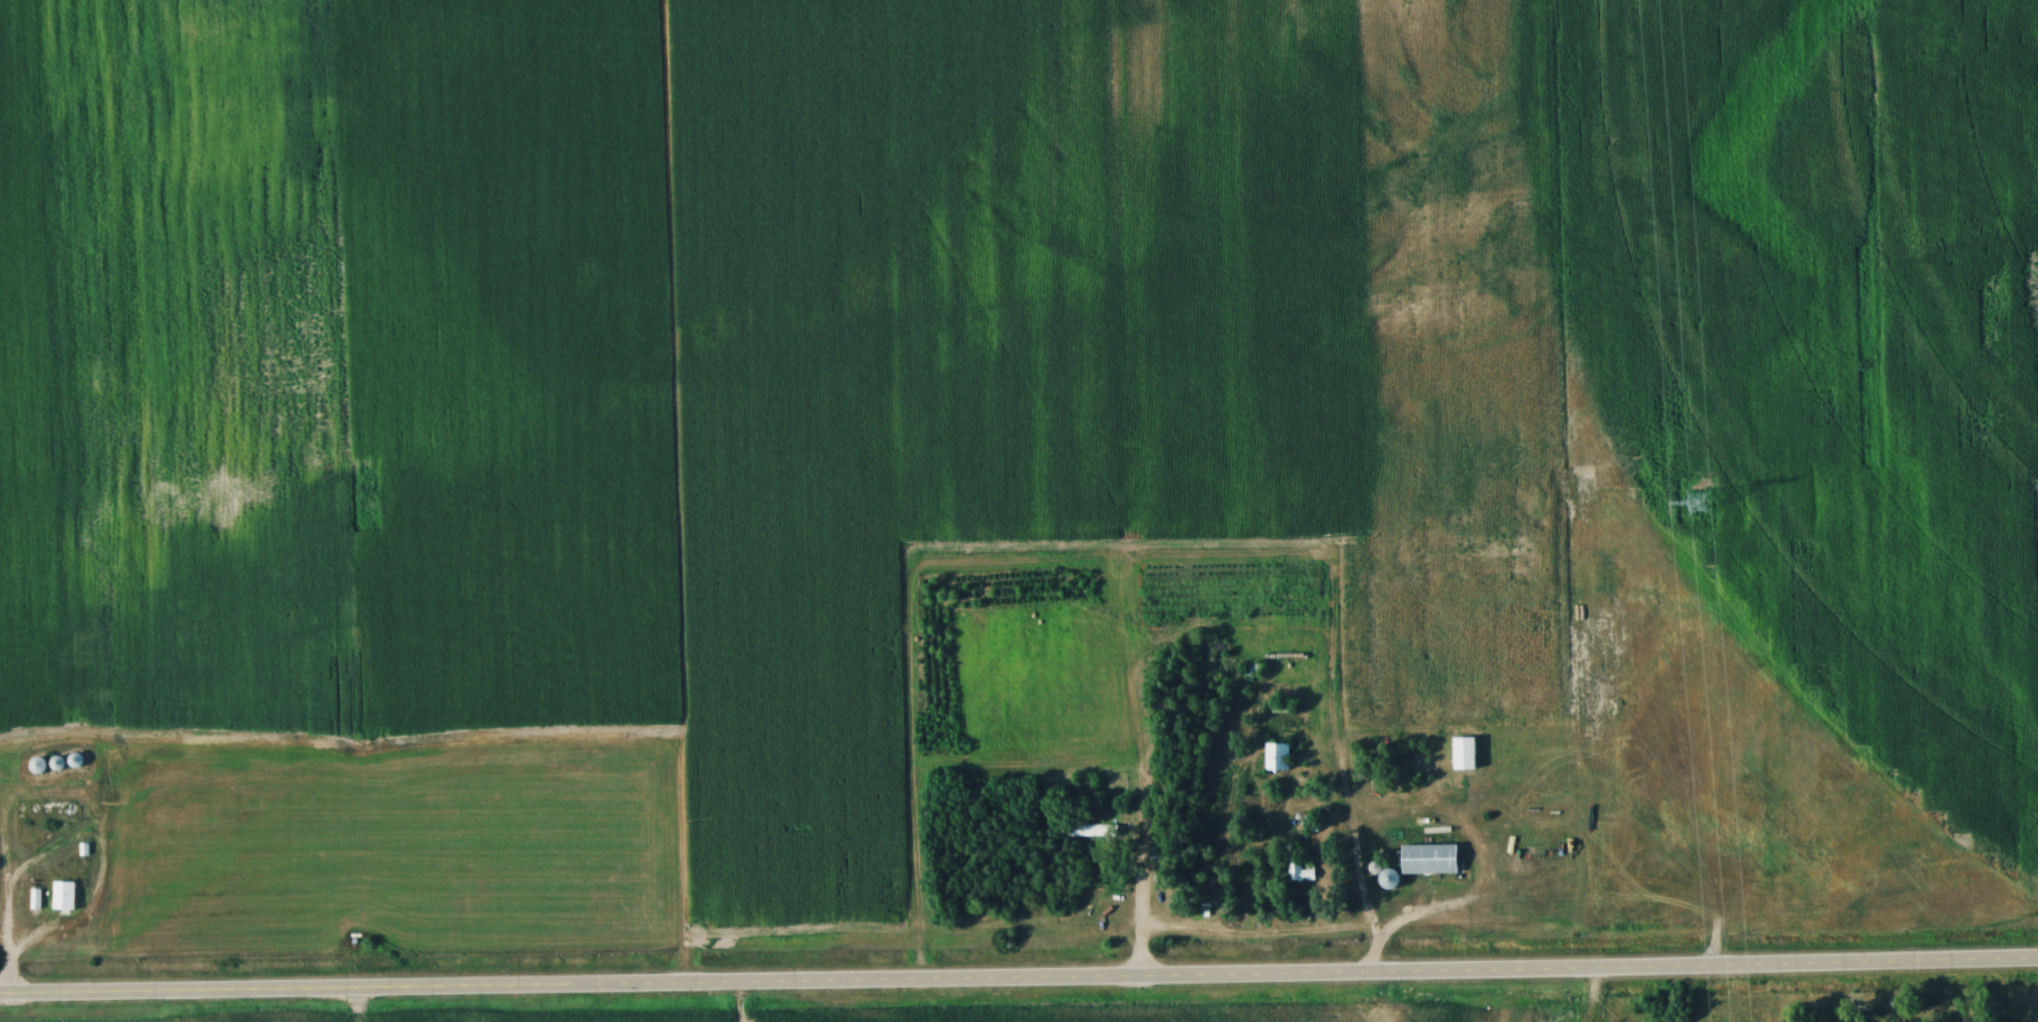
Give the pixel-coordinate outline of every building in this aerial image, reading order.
[(1288,745),(1263,745),(1263,771),(1288,771),(1288,745)] [(78,770),(83,757),(72,753),(67,766),(78,770)] [(47,765),(39,758),(30,770),(38,777),(47,765)] [(1068,826),(1068,838),(1116,838),(1116,826),(1068,826)] [(1400,847),(1400,876),(1457,876),(1457,847),(1400,847)] [(1313,880),(1313,865),(1290,865),(1290,880),(1313,880)]
